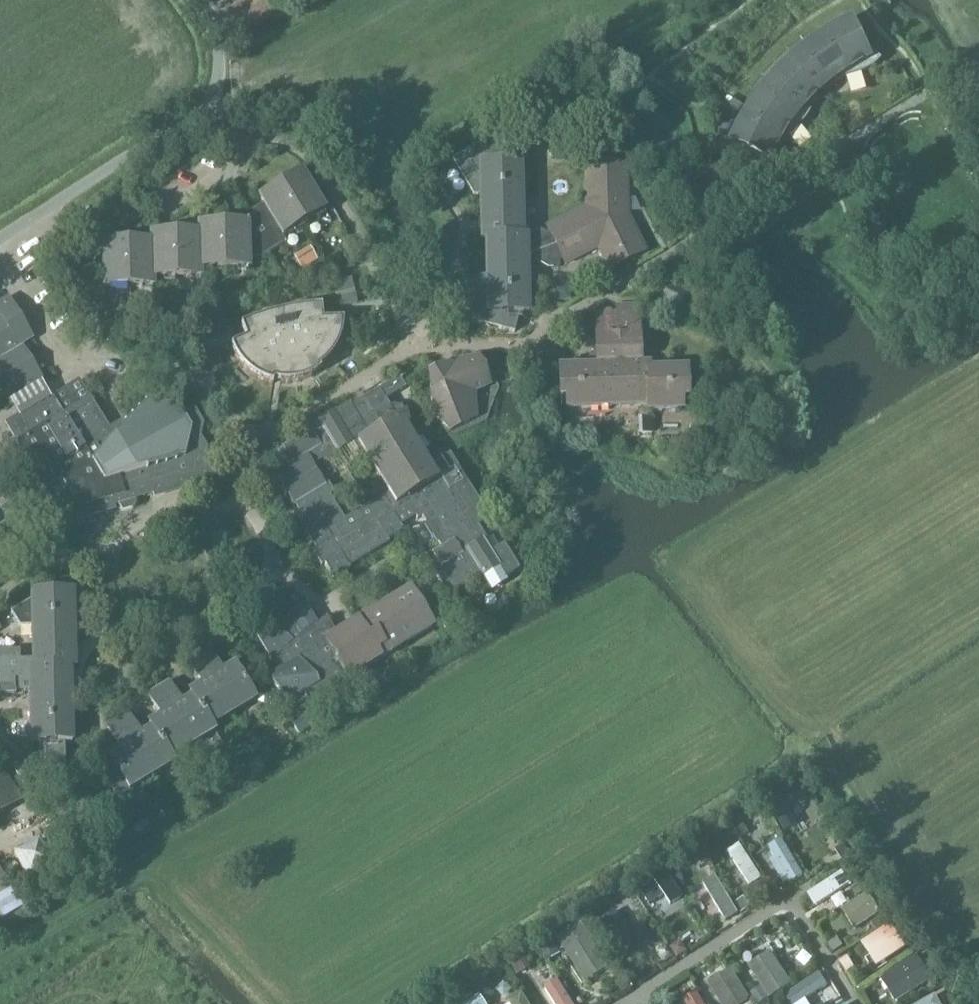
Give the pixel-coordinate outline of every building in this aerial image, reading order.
[(859,32),(853,17),(841,23),(829,29),(818,36),(807,44),(794,54),(782,65),(771,76),(761,89),(747,107),(732,100),(717,128),(712,137),(709,147),(707,152),(717,155),(721,156),(725,158),(729,159),(736,147),(763,161),(765,158),(772,160),(784,139),(789,136),(792,134),(798,128),(801,125),(804,122),(807,119),(809,115),(810,112),(807,109),(816,99),(825,91),(835,83),(846,76),(853,76),(859,74),(866,72),(871,68),(877,64),(882,60),(870,49),(864,34),(859,32)] [(512,116),(521,138),(558,122),(549,100),(512,116)] [(471,150),(452,162),(474,197),(481,197),(481,219),(481,225),(481,230),(481,241),(486,241),(487,278),(474,278),(465,322),(515,331),(519,311),(528,311),(527,283),(527,259),(548,268),(553,268),(553,267),(559,267),(559,261),(562,260),(565,266),(597,250),(608,272),(647,252),(628,215),(627,162),(583,163),(584,206),(546,224),(544,225),(548,233),(524,220),(522,165),(509,165),(495,143),(474,155),(471,150)] [(259,197),(263,204),(282,236),(324,210),(301,172),(259,197)] [(198,225),(198,232),(203,271),(251,269),(250,258),(262,258),(287,243),(282,236),(263,204),(249,212),(249,223),(198,225)] [(150,234),(151,242),(155,280),(203,279),(203,271),(198,232),(150,234)] [(155,280),(151,242),(103,243),(104,288),(155,287),(155,280)] [(293,257),(301,271),(317,261),(309,248),(293,257)] [(336,300),(338,307),(356,303),(356,299),(351,277),(332,282),(336,300)] [(652,300),(678,313),(690,291),(664,278),(652,300)] [(2,392),(7,399),(8,398),(38,380),(40,379),(16,339),(27,332),(22,325),(17,316),(7,299),(0,304),(0,388),(2,392)] [(597,367),(559,369),(560,401),(564,400),(564,411),(645,409),(645,414),(683,412),(683,401),(689,401),(688,368),(669,368),(668,363),(641,364),(640,306),(615,307),(616,313),(611,313),(611,309),(595,310),(597,367)] [(255,335),(231,347),(233,352),(234,354),(236,357),(237,360),(240,363),(242,367),(245,369),(247,371),(251,374),(252,376),(254,377),(261,380),(264,382),(269,384),(272,384),(273,382),(274,382),(277,382),(281,383),(283,383),(288,383),(293,382),(297,381),(300,381),(304,380),(307,378),(310,377),(314,375),(318,373),(320,371),(318,369),(321,366),(324,364),(327,360),(329,358),(331,356),(334,352),(336,348),(337,345),(339,341),(340,337),(341,334),(342,330),(342,326),(342,321),(311,322),(310,314),(309,308),(305,309),(300,310),(295,310),(290,311),(285,312),(279,314),(273,315),(268,317),(264,318),(259,320),(254,321),(250,323),(253,329),(255,335)] [(123,314),(115,315),(116,325),(124,324),(123,314)] [(432,414),(449,432),(477,419),(475,394),(490,387),(480,363),(439,368),(427,374),(428,377),(432,414)] [(308,430),(309,432),(283,448),(292,463),(275,473),(275,474),(294,505),(302,500),(307,509),(299,514),(295,516),(315,549),(312,550),(321,566),(324,564),(333,579),(350,569),(348,567),(389,543),(388,541),(403,531),(401,527),(394,516),(409,507),(416,518),(417,519),(421,517),(441,548),(431,554),(445,575),(438,580),(448,597),(472,582),(481,576),(482,578),(498,568),(504,579),(519,570),(503,544),(490,552),(482,539),(475,527),(489,518),(449,453),(436,461),(437,464),(428,470),(408,438),(406,440),(395,423),(398,421),(385,400),(405,388),(398,377),(351,406),(349,403),(336,411),(318,423),(308,430)] [(15,410),(18,415),(49,397),(46,392),(38,380),(8,398),(11,403),(15,410)] [(64,387),(4,425),(16,443),(13,445),(42,492),(61,481),(65,488),(57,493),(74,522),(114,510),(113,507),(118,506),(122,512),(134,508),(136,504),(135,500),(182,486),(183,491),(187,493),(209,486),(212,474),(204,463),(207,449),(201,438),(203,424),(195,410),(190,408),(182,413),(179,408),(149,401),(115,438),(90,398),(81,403),(76,394),(70,397),(64,387)] [(125,425),(121,422),(109,429),(115,438),(125,425)] [(265,457),(275,473),(292,463),(283,448),(282,447),(276,450),(273,452),(271,454),(265,457)] [(299,514),(307,509),(302,500),(294,505),(299,514)] [(409,507),(394,516),(401,527),(416,518),(409,507)] [(273,624),(254,635),(277,672),(269,676),(272,684),(290,703),(304,694),(314,709),(369,675),(366,670),(433,629),(409,590),(377,610),(375,606),(362,614),(363,616),(357,619),(335,633),(326,618),(313,625),(311,622),(314,620),(304,605),(287,615),(290,619),(277,627),(273,624)] [(0,650),(0,694),(15,693),(15,690),(30,690),(30,720),(31,743),(43,743),(44,767),(65,767),(64,742),(72,742),(70,692),(70,667),(74,667),(74,654),(74,647),(74,641),(73,604),(72,593),(31,594),(32,600),(10,611),(17,626),(30,626),(31,659),(18,659),(17,650),(0,650)] [(209,652),(199,658),(234,715),(256,701),(234,666),(222,673),(209,652)] [(189,693),(192,698),(195,696),(213,727),(234,715),(199,658),(189,665),(201,685),(189,693)] [(168,684),(158,690),(193,747),(216,732),(213,727),(195,696),(192,698),(181,705),(168,684)] [(149,724),(151,729),(154,728),(173,759),(193,747),(158,690),(148,696),(161,717),(149,724)] [(121,719),(112,725),(147,781),(176,764),(173,759),(154,728),(151,729),(140,736),(127,715),(132,712),(125,702),(115,708),(121,719)] [(289,722),(298,735),(318,723),(309,710),(289,722)] [(147,781),(112,725),(107,727),(120,748),(96,763),(118,799),(147,781)] [(21,802),(1,771),(0,772),(0,816),(21,802)] [(800,784),(767,802),(784,832),(797,825),(787,808),(807,796),(800,784)] [(122,816),(134,837),(139,835),(138,833),(149,827),(144,819),(145,818),(138,806),(122,816)] [(742,823),(733,828),(739,839),(748,834),(742,823)] [(12,855),(27,882),(54,867),(39,840),(12,855)] [(781,840),(768,848),(790,885),(803,877),(781,840)] [(845,843),(834,850),(840,859),(851,852),(845,843)] [(739,844),(727,852),(750,887),(762,879),(739,844)] [(652,879),(638,888),(638,890),(649,906),(663,896),(669,905),(682,896),(666,872),(665,870),(652,878),(652,879)] [(21,906),(15,897),(0,871),(0,918),(21,906)] [(677,871),(671,874),(677,885),(683,881),(677,871)] [(843,872),(807,895),(815,907),(850,884),(843,872)] [(716,876),(703,884),(726,921),(738,914),(716,876)] [(862,882),(853,888),(857,895),(866,889),(862,882)] [(867,893),(841,910),(854,930),(880,913),(867,893)] [(743,898),(734,904),(741,914),(750,909),(743,898)] [(615,912),(602,920),(621,951),(634,943),(615,912)] [(881,916),(870,924),(874,931),(886,923),(881,916)] [(581,923),(556,939),(584,983),(609,968),(611,966),(583,922),(581,923)] [(891,924),(860,944),(876,968),(907,947),(891,924)] [(713,926),(706,930),(710,937),(717,933),(713,926)] [(836,938),(827,944),(833,953),(842,947),(836,938)] [(550,939),(539,946),(546,958),(557,951),(550,939)] [(679,943),(670,949),(676,959),(686,953),(679,943)] [(667,946),(657,953),(664,963),(674,957),(667,946)] [(770,952),(747,967),(768,999),(769,1000),(774,996),(791,985),(770,952)] [(880,980),(896,1003),(932,981),(917,956),(880,980)] [(847,957),(840,962),(846,971),(853,967),(847,957)] [(525,960),(513,968),(519,977),(531,969),(525,960)] [(700,990),(705,998),(707,997),(712,1003),(741,1003),(750,999),(731,969),(703,987),(703,988),(700,990)] [(784,996),(789,1003),(800,1003),(827,986),(819,973),(784,996)] [(474,986),(476,989),(485,984),(483,980),(481,977),(472,983),(474,986)] [(945,977),(939,980),(941,985),(948,981),(945,977)] [(543,987),(555,1003),(570,1003),(554,979),(543,987)] [(485,984),(476,989),(483,1001),(494,994),(487,983),(485,984)] [(469,988),(458,996),(462,1002),(473,995),(469,988)] [(749,996),(754,1003),(765,1003),(769,1002),(767,999),(760,989),(749,996)] [(683,1001),(685,1003),(704,1003),(697,992),(683,1001)] [(507,1003),(508,1003),(528,1003),(521,994),(507,1003)] [(919,1003),(940,1003),(935,995),(919,1003)]
